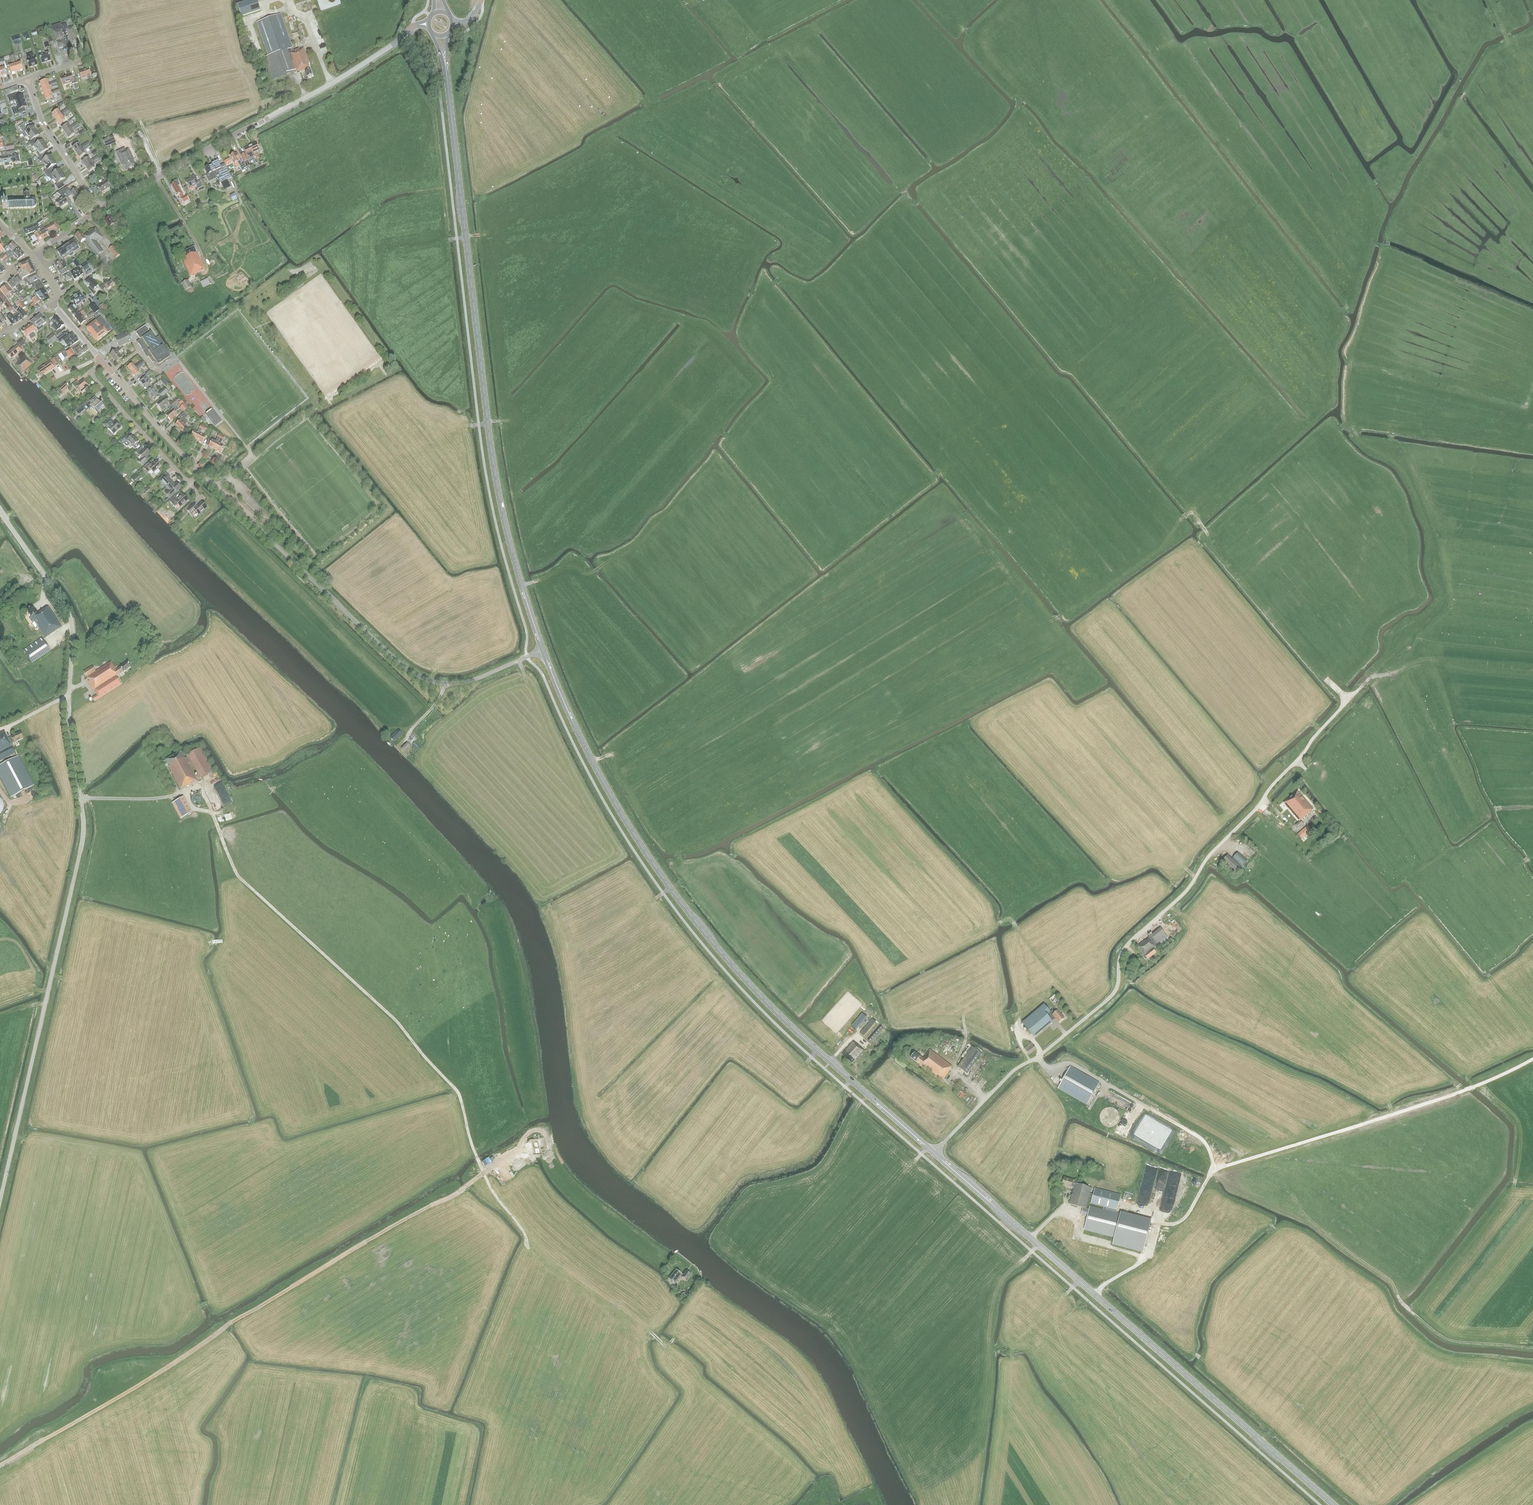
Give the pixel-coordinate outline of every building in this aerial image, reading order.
[(261,10),(257,0),(251,0),(237,5),(241,16),(261,10)] [(265,57),(272,78),(294,70),(295,73),(300,71),(300,72),(305,70),(307,77),(312,75),(308,64),(309,64),(304,48),(294,51),(281,14),(257,22),(268,56),(265,57)] [(61,23),(52,26),(59,48),(63,47),(64,50),(63,50),(68,49),(70,48),(76,49),(75,48),(75,45),(79,43),(74,27),(69,29),(67,23),(61,25),(61,23)] [(22,42),(20,36),(12,38),(14,45),(22,42)] [(34,58),(33,53),(26,55),(28,60),(27,61),(29,68),(38,65),(36,58),(34,58)] [(51,60),(48,53),(39,55),(42,63),(51,60)] [(15,64),(17,71),(23,70),(21,62),(17,64),(16,60),(14,61),(15,64)] [(12,73),(17,71),(15,64),(9,66),(12,73)] [(91,76),(88,69),(80,72),(82,79),(87,77),(88,79),(91,78),(90,76),(91,76)] [(73,78),(71,74),(61,78),(63,85),(71,82),(72,85),(78,83),(76,77),(73,78)] [(56,81),(48,83),(47,80),(40,83),(42,88),(49,86),(51,85),(57,83),(56,81)] [(42,88),(44,94),(51,92),(51,91),(49,86),(42,88)] [(51,92),(44,94),(46,100),(49,99),(50,102),(55,100),(54,97),(53,97),(52,94),(60,92),(59,89),(51,91),(51,92)] [(19,93),(8,97),(10,103),(15,101),(17,104),(25,101),(23,95),(21,96),(19,93)] [(18,107),(12,109),(14,115),(26,111),(25,108),(27,107),(25,101),(17,104),(18,107)] [(67,108),(60,113),(58,110),(52,114),(56,119),(69,110),(67,108)] [(65,120),(63,117),(70,112),(69,110),(56,119),(59,124),(65,120)] [(65,133),(78,125),(77,122),(70,127),(68,124),(62,128),(65,133)] [(24,123),(19,127),(23,133),(22,133),(25,137),(23,139),(28,136),(36,130),(33,126),(28,129),(24,123)] [(80,127),(78,125),(65,133),(69,139),(75,134),(73,131),(80,127)] [(39,135),(36,130),(28,136),(31,140),(29,142),(30,142),(31,144),(36,141),(34,138),(39,135)] [(106,147),(116,143),(112,135),(102,140),(106,147)] [(37,143),(36,141),(31,144),(31,145),(32,147),(35,151),(37,150),(45,144),(42,140),(37,143)] [(2,142),(0,142),(0,149),(3,148),(6,147),(6,151),(14,149),(13,145),(6,146),(5,143),(4,143),(2,143),(2,142)] [(76,153),(89,144),(88,142),(80,146),(79,144),(73,148),(76,153)] [(256,143),(250,146),(253,153),(254,152),(257,159),(260,158),(258,154),(257,154),(256,151),(259,150),(260,152),(263,150),(260,144),(257,145),(256,143)] [(40,158),(43,156),(45,155),(43,152),(48,149),(45,144),(37,150),(40,154),(38,155),(40,158)] [(91,146),(89,144),(76,153),(79,158),(85,154),(83,151),(91,146)] [(244,149),(249,160),(255,157),(253,153),(250,146),(244,149)] [(134,160),(129,149),(126,150),(124,147),(116,151),(123,167),(124,166),(126,171),(136,166),(133,160),(134,160)] [(242,164),(237,153),(235,154),(235,153),(234,154),(234,153),(233,154),(232,154),(231,155),(230,156),(234,164),(238,162),(242,171),(244,170),(244,168),(246,167),(244,162),(242,164)] [(0,164),(5,163),(5,166),(10,165),(9,163),(12,162),(14,162),(14,163),(20,162),(18,155),(13,156),(13,158),(12,158),(11,156),(8,156),(0,158),(0,164)] [(45,158),(43,156),(40,158),(38,159),(40,162),(42,161),(45,165),(53,159),(50,155),(45,158)] [(86,167),(99,158),(97,156),(90,161),(88,158),(82,162),(86,167)] [(100,161),(99,158),(86,167),(89,172),(95,168),(93,165),(100,161)] [(45,175),(53,170),(51,167),(56,164),(53,159),(45,165),(48,169),(46,171),(44,172),(45,175)] [(220,166),(219,165),(220,164),(218,161),(208,166),(207,166),(205,167),(204,168),(208,175),(210,174),(212,178),(216,176),(218,175),(216,171),(221,168),(220,166)] [(220,166),(221,168),(216,171),(218,175),(216,176),(220,183),(221,182),(225,190),(231,187),(227,179),(231,178),(225,164),(220,166)] [(54,179),(62,173),(59,169),(54,172),(53,170),(45,175),(47,177),(49,178),(51,181),(54,179)] [(65,178),(62,173),(54,179),(57,183),(55,184),(59,190),(64,186),(60,181),(65,178)] [(101,192),(110,187),(106,182),(110,179),(107,174),(103,177),(105,180),(102,181),(103,183),(101,185),(100,184),(97,186),(101,192)] [(197,182),(194,175),(190,177),(190,179),(186,181),(190,188),(196,185),(199,191),(204,188),(200,180),(197,182)] [(172,183),(172,184),(171,185),(177,196),(179,194),(181,198),(183,203),(189,200),(186,195),(184,196),(179,185),(180,185),(177,180),(176,180),(172,182),(172,183)] [(65,192),(69,197),(72,195),(74,198),(73,199),(75,201),(82,197),(76,189),(71,192),(69,189),(65,192)] [(66,199),(69,197),(65,192),(62,194),(64,197),(59,200),(58,199),(56,201),(60,208),(68,202),(66,199)] [(30,199),(30,194),(24,194),(25,200),(7,201),(8,202),(2,203),(3,208),(8,208),(8,209),(30,208),(33,208),(34,208),(34,207),(35,207),(36,206),(36,205),(37,204),(37,203),(36,203),(36,202),(36,201),(35,201),(35,200),(34,200),(33,199),(32,199),(30,199)] [(108,218),(107,218),(106,219),(106,220),(105,220),(109,227),(112,225),(115,230),(121,227),(118,222),(116,223),(111,216),(108,218)] [(40,229),(41,231),(44,229),(44,228),(43,226),(39,227),(38,224),(43,221),(42,219),(37,222),(38,224),(23,229),(26,234),(40,229)] [(59,231),(62,229),(57,221),(54,223),(59,231)] [(44,229),(41,231),(40,232),(44,239),(52,235),(52,234),(50,231),(55,228),(53,224),(44,228),(44,229)] [(84,236),(81,232),(75,235),(80,242),(85,239),(97,256),(104,251),(97,242),(103,238),(96,228),(93,230),(93,229),(84,236)] [(39,243),(38,242),(44,239),(40,232),(34,235),(32,236),(31,234),(28,236),(31,241),(33,246),(39,243)] [(80,248),(74,240),(57,251),(61,258),(63,260),(69,255),(70,257),(74,253),(74,252),(80,248)] [(18,248),(12,242),(7,246),(10,250),(5,255),(7,257),(18,248)] [(116,258),(120,255),(113,246),(109,249),(116,258)] [(195,246),(181,252),(185,260),(183,261),(190,276),(201,271),(201,270),(205,268),(195,246)] [(24,254),(18,248),(7,257),(9,260),(14,256),(18,260),(19,259),(24,254)] [(22,280),(27,277),(30,275),(36,272),(30,260),(19,265),(21,270),(18,271),(22,280)] [(65,266),(67,265),(64,260),(60,262),(59,261),(54,264),(59,271),(66,267),(65,266)] [(85,271),(90,268),(87,263),(81,266),(85,271)] [(66,268),(59,272),(62,276),(65,282),(66,282),(67,285),(71,283),(69,280),(72,279),(68,272),(69,272),(66,268)] [(75,280),(80,277),(79,276),(83,274),(79,268),(71,273),(75,280)] [(27,277),(29,281),(27,282),(29,287),(32,285),(34,288),(35,287),(41,284),(39,280),(36,272),(30,275),(27,277)] [(91,277),(85,282),(90,287),(88,289),(94,295),(96,293),(93,289),(98,285),(91,277)] [(21,287),(14,278),(8,283),(13,289),(15,287),(18,290),(20,292),(23,290),(21,287)] [(203,287),(210,284),(208,278),(200,282),(203,287)] [(108,290),(115,284),(111,279),(109,281),(108,280),(105,283),(100,287),(103,290),(106,287),(108,290)] [(185,290),(192,287),(188,280),(182,283),(185,290)] [(41,298),(44,302),(50,299),(44,289),(41,284),(35,287),(37,292),(36,293),(40,299),(41,298)] [(12,291),(7,285),(1,289),(6,296),(9,300),(13,296),(11,292),(12,291)] [(0,291),(0,304),(2,306),(4,304),(10,311),(12,310),(13,311),(15,310),(13,307),(8,301),(0,291)] [(17,292),(15,294),(20,300),(21,302),(24,300),(17,292)] [(71,300),(74,304),(76,307),(78,305),(82,302),(84,304),(86,302),(85,300),(80,293),(71,300)] [(35,305),(40,301),(36,296),(33,299),(32,300),(35,305)] [(18,312),(23,319),(27,316),(23,309),(26,307),(20,301),(16,304),(17,304),(19,308),(20,310),(18,312)] [(92,310),(95,314),(100,310),(95,303),(89,307),(92,310)] [(80,313),(79,311),(81,309),(78,305),(76,307),(74,304),(68,309),(81,325),(86,321),(84,318),(87,316),(83,310),(80,313)] [(12,315),(7,317),(7,318),(12,325),(23,319),(19,315),(18,314),(13,316),(12,315)] [(42,325),(46,322),(40,314),(31,322),(37,330),(38,331),(44,327),(42,325)] [(58,316),(51,321),(54,325),(52,326),(57,331),(59,329),(64,325),(58,316)] [(96,321),(86,328),(91,333),(90,333),(93,336),(97,341),(108,333),(111,330),(101,317),(96,321)] [(31,324),(26,328),(21,331),(26,337),(31,334),(32,337),(33,336),(35,340),(36,339),(34,336),(35,335),(33,332),(36,331),(31,324)] [(155,361),(159,366),(171,357),(168,352),(169,351),(163,343),(164,343),(159,336),(156,338),(151,331),(150,332),(146,325),(136,332),(140,339),(136,341),(138,344),(139,343),(144,351),(143,351),(147,357),(149,356),(153,362),(155,361)] [(67,336),(64,333),(57,339),(60,343),(63,341),(62,340),(67,336)] [(73,344),(79,341),(73,333),(68,337),(63,340),(66,343),(67,343),(70,347),(73,344)] [(127,333),(124,334),(115,338),(119,347),(116,350),(110,355),(116,362),(122,358),(118,352),(123,348),(122,346),(129,343),(131,342),(127,333)] [(53,334),(47,339),(51,344),(55,341),(57,339),(53,334)] [(88,350),(86,346),(82,349),(78,344),(72,348),(78,357),(88,350)] [(22,350),(18,345),(7,353),(12,359),(17,354),(22,350)] [(70,358),(74,355),(70,349),(66,352),(65,351),(61,353),(65,359),(69,356),(70,358)] [(26,356),(16,365),(22,372),(32,364),(26,356)] [(41,376),(50,370),(55,366),(51,361),(37,370),(41,376)] [(132,372),(141,364),(140,363),(140,362),(135,366),(132,363),(128,367),(132,372)] [(143,366),(141,364),(132,372),(135,376),(140,373),(137,370),(143,366)] [(145,388),(152,383),(146,375),(139,381),(145,388)] [(84,390),(89,385),(84,379),(79,383),(77,380),(72,385),(77,390),(78,389),(81,392),(82,392),(84,390)] [(69,388),(65,383),(58,388),(61,392),(63,391),(63,392),(69,388)] [(154,387),(147,392),(155,401),(161,396),(162,397),(168,392),(165,388),(159,393),(154,387)] [(169,398),(166,395),(164,397),(165,398),(157,404),(158,405),(158,406),(159,407),(160,407),(161,408),(162,409),(163,410),(166,408),(164,406),(169,402),(167,400),(169,398)] [(89,398),(81,405),(86,411),(88,409),(89,409),(91,407),(93,409),(95,408),(99,412),(105,407),(102,403),(101,403),(98,399),(97,399),(95,396),(91,399),(91,400),(90,400),(89,398)] [(170,404),(172,407),(179,402),(176,399),(170,404)] [(188,408),(184,404),(183,404),(181,406),(180,407),(184,412),(188,408)] [(79,414),(84,409),(81,406),(76,410),(79,414)] [(173,410),(172,410),(167,415),(171,420),(177,415),(175,413),(177,411),(179,409),(177,407),(175,409),(175,408),(173,410)] [(215,413),(215,412),(212,409),(206,414),(208,418),(209,417),(213,423),(212,423),(215,427),(222,421),(219,418),(215,413)] [(180,420),(175,425),(183,433),(188,428),(185,425),(188,422),(185,419),(188,416),(184,412),(179,417),(181,419),(180,420)] [(113,434),(121,427),(116,421),(114,423),(110,419),(104,424),(108,429),(108,428),(113,434)] [(199,428),(197,432),(194,430),(191,437),(197,440),(200,433),(202,430),(199,428)] [(200,433),(197,440),(202,443),(206,436),(200,433)] [(137,442),(139,441),(135,436),(133,438),(130,434),(125,438),(124,438),(120,442),(123,444),(124,443),(126,446),(128,446),(130,448),(132,447),(133,446),(135,449),(139,445),(137,442)] [(209,445),(209,446),(214,449),(220,439),(217,438),(215,441),(212,440),(209,445)] [(220,439),(214,449),(220,452),(224,446),(221,444),(223,440),(220,439)] [(144,449),(142,447),(136,452),(138,455),(139,454),(142,457),(137,461),(143,467),(148,462),(145,459),(151,453),(146,448),(144,449)] [(161,466),(156,461),(151,465),(149,462),(143,468),(148,472),(151,470),(154,473),(161,466)] [(160,482),(161,482),(166,487),(172,481),(169,478),(170,476),(166,472),(158,480),(159,481),(160,482)] [(170,498),(177,491),(181,488),(177,484),(175,485),(172,481),(166,487),(168,490),(165,493),(170,498)] [(188,500),(183,494),(177,499),(175,496),(170,501),(173,504),(176,502),(181,507),(188,500)] [(194,504),(187,510),(191,514),(195,511),(199,515),(207,508),(202,502),(197,506),(194,504)] [(31,617),(45,638),(61,627),(48,607),(45,609),(44,608),(38,612),(36,609),(36,610),(33,606),(27,611),(31,617)] [(44,641),(26,653),(33,663),(51,651),(44,641)] [(116,676),(131,667),(128,662),(116,669),(111,661),(95,671),(92,666),(84,672),(87,677),(89,681),(88,682),(97,695),(92,698),(95,701),(121,684),(116,676)] [(394,741),(402,734),(398,730),(390,737),(394,741)] [(23,738),(20,732),(11,736),(12,737),(8,739),(4,731),(0,733),(0,761),(16,753),(12,746),(13,745),(12,744),(14,743),(15,743),(23,738)] [(410,746),(407,743),(401,748),(402,749),(404,751),(410,746)] [(199,779),(213,771),(200,748),(186,755),(187,757),(185,758),(181,751),(166,760),(169,766),(168,766),(181,789),(185,786),(185,787),(197,780),(188,764),(190,762),(199,779)] [(34,785),(19,756),(0,766),(0,775),(11,797),(34,785)] [(1309,812),(1312,808),(1297,791),(1284,803),(1299,821),(1309,812)] [(229,793),(220,796),(224,805),(232,802),(229,793)] [(193,803),(195,805),(198,805),(201,804),(203,802),(203,799),(202,796),(200,794),(197,794),(194,795),(192,797),(192,800),(193,803)] [(181,819),(192,813),(183,797),(172,803),(181,819)] [(1307,826),(1302,832),(1305,836),(1311,831),(1307,826)] [(1242,859),(1246,856),(1238,848),(1235,852),(1242,859)] [(1242,869),(1228,855),(1221,862),(1235,876),(1242,869)] [(1161,948),(1171,941),(1161,928),(1148,938),(1149,938),(1146,941),(1146,940),(1138,946),(1145,956),(1144,957),(1145,959),(1147,959),(1148,959),(1156,952),(1153,948),(1155,946),(1155,947),(1158,945),(1161,948)] [(1050,1012),(1044,1004),(1022,1023),(1032,1034),(1034,1037),(1053,1022),(1050,1019),(1047,1014),(1050,1012)] [(1050,1012),(1059,1023),(1064,1018),(1058,1010),(1055,1013),(1052,1010),(1050,1012)] [(862,1014),(851,1026),(856,1030),(867,1018),(862,1014)] [(873,1019),(860,1033),(863,1036),(875,1021),(873,1019)] [(878,1029),(880,1026),(875,1022),(864,1036),(868,1040),(877,1029),(878,1029)] [(881,1027),(869,1041),(871,1043),(884,1029),(881,1027)] [(856,1061),(865,1050),(857,1044),(853,1042),(846,1050),(847,1051),(843,1055),(852,1063),(855,1060),(856,1061)] [(1036,1049),(1033,1046),(1032,1043),(1024,1048),(1026,1051),(1029,1054),(1036,1049)] [(975,1046),(974,1048),(973,1047),(971,1049),(969,1047),(961,1057),(964,1059),(958,1067),(967,1074),(982,1054),(981,1053),(982,1051),(975,1046)] [(949,1070),(952,1066),(930,1049),(923,1058),(915,1052),(911,1057),(920,1065),(919,1065),(942,1082),(950,1071),(949,1070)] [(994,1064),(1000,1066),(1001,1065),(1004,1065),(1005,1060),(996,1057),(994,1064)] [(1087,1104),(1099,1083),(1070,1067),(1058,1088),(1087,1104)] [(1109,1091),(1106,1099),(1130,1110),(1133,1101),(1109,1091)] [(1103,1124),(1106,1126),(1110,1127),(1114,1126),(1118,1123),(1120,1120),(1120,1115),(1119,1112),(1116,1108),(1112,1107),(1108,1107),(1104,1109),(1101,1112),(1100,1116),(1100,1120),(1103,1124)] [(1122,1132),(1125,1135),(1130,1135),(1134,1134),(1136,1130),(1137,1126),(1135,1122),(1132,1119),(1128,1119),(1124,1120),(1121,1124),(1120,1128),(1122,1132)] [(1160,1149),(1168,1133),(1158,1128),(1150,1144),(1160,1149)] [(1147,1167),(1142,1184),(1154,1187),(1158,1170),(1147,1167)] [(1158,1184),(1166,1186),(1169,1175),(1166,1174),(1165,1179),(1160,1178),(1158,1184)] [(1084,1230),(1114,1237),(1113,1244),(1143,1251),(1151,1220),(1121,1212),(1120,1214),(1090,1206),(1089,1209),(1086,1208),(1091,1188),(1073,1182),(1073,1180),(1064,1177),(1062,1185),(1071,1187),(1071,1186),(1074,1187),(1070,1204),(1083,1208),(1081,1215),(1088,1217),(1084,1230)] [(1121,1195),(1095,1188),(1091,1203),(1117,1210),(1121,1195)] [(683,1274),(676,1269),(669,1278),(671,1279),(675,1283),(680,1276),(686,1281),(691,1274),(686,1270),(683,1274)]
